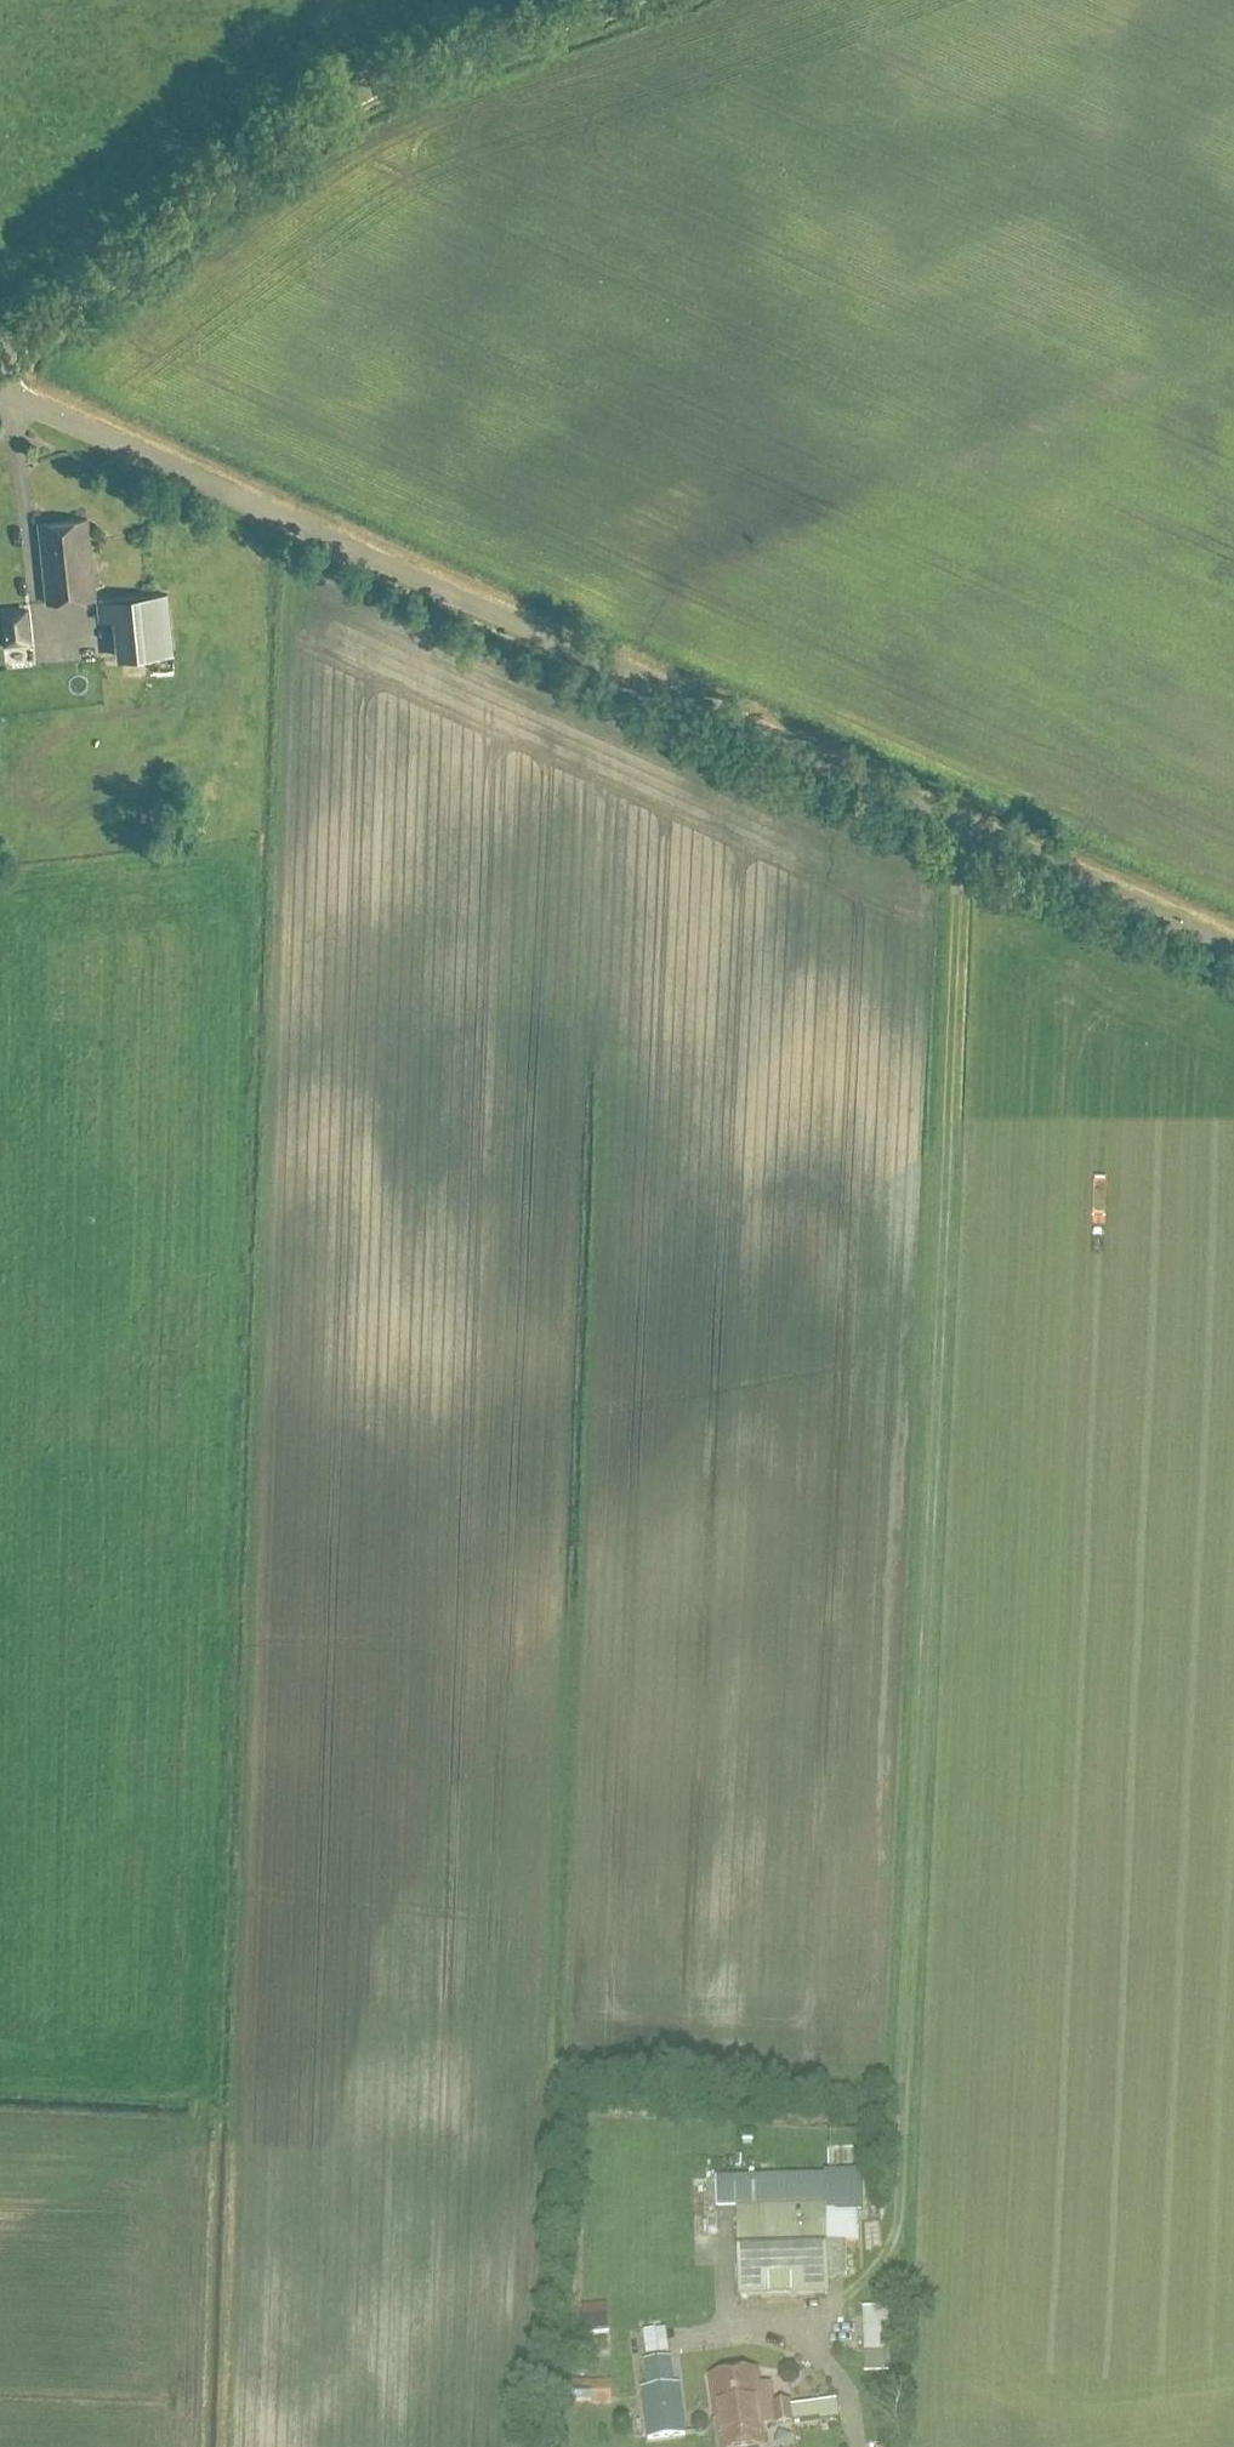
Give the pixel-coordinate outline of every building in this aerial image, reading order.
[(36,524),(43,601),(93,596),(87,543),(94,542),(93,530),(85,530),(84,520),(36,524)] [(164,594),(115,599),(97,601),(99,622),(117,621),(121,657),(170,652),(164,594)] [(23,609),(0,613),(0,617),(4,643),(28,639),(23,609)] [(823,2293),(821,2207),(734,2209),(736,2295),(823,2293)] [(885,2349),(882,2308),(859,2309),(861,2351),(885,2349)] [(650,2327),(651,2351),(673,2350),(672,2326),(650,2327)] [(675,2386),(674,2386),(670,2357),(643,2360),(647,2389),(638,2390),(643,2436),(680,2431),(675,2386)] [(772,2424),(787,2422),(787,2421),(814,2418),(812,2405),(787,2408),(786,2402),(774,2404),(772,2383),(755,2385),(754,2371),(705,2377),(711,2418),(713,2418),(717,2446),(761,2446),(759,2426),(772,2424)] [(606,2381),(568,2383),(569,2405),(607,2403),(606,2381)]
